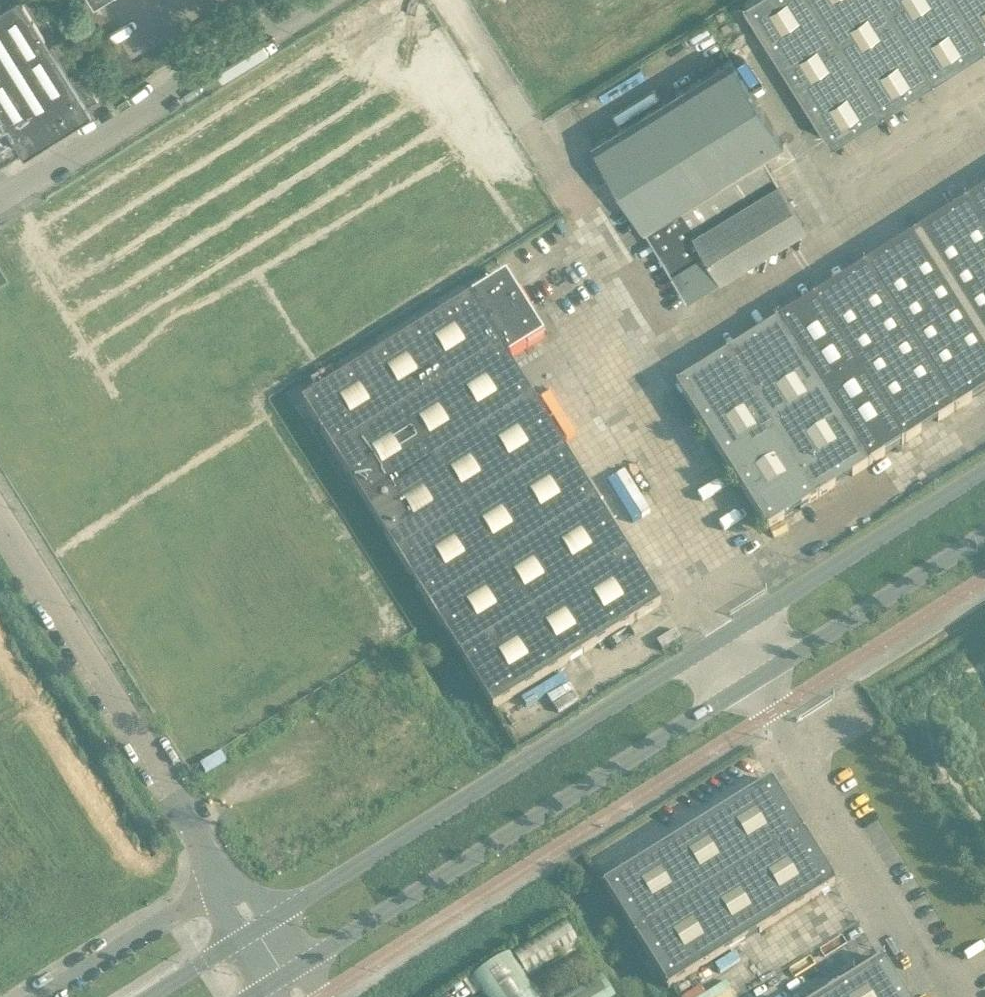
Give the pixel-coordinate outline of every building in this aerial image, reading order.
[(0,5),(0,114),(24,153),(44,140),(54,134),(92,110),(88,104),(99,98),(38,0),(8,0),(0,5)] [(743,2),(831,142),(984,45),(984,0),(745,0),(743,2)] [(783,142),(731,57),(593,142),(644,226),(763,154),(783,142)] [(687,298),(805,225),(763,154),(644,226),(687,298)] [(984,393),(984,192),(779,322),(870,466),(984,393)] [(661,606),(565,452),(533,400),(508,358),(544,336),(533,319),(528,322),(523,314),(528,311),(506,276),(302,403),(356,489),(493,710),(661,606)] [(870,466),(779,322),(676,387),(767,531),(870,466)] [(836,885),(807,839),(771,782),(604,886),(669,990),(836,885)] [(528,980),(577,948),(579,947),(562,921),(512,954),(528,980)] [(593,974),(577,948),(528,980),(526,981),(536,996),(558,996),(593,974)] [(526,981),(510,956),(473,980),(484,996),(536,996),(526,981)] [(883,960),(824,996),(906,996),(883,960)] [(600,976),(568,996),(613,996),(600,976)]
